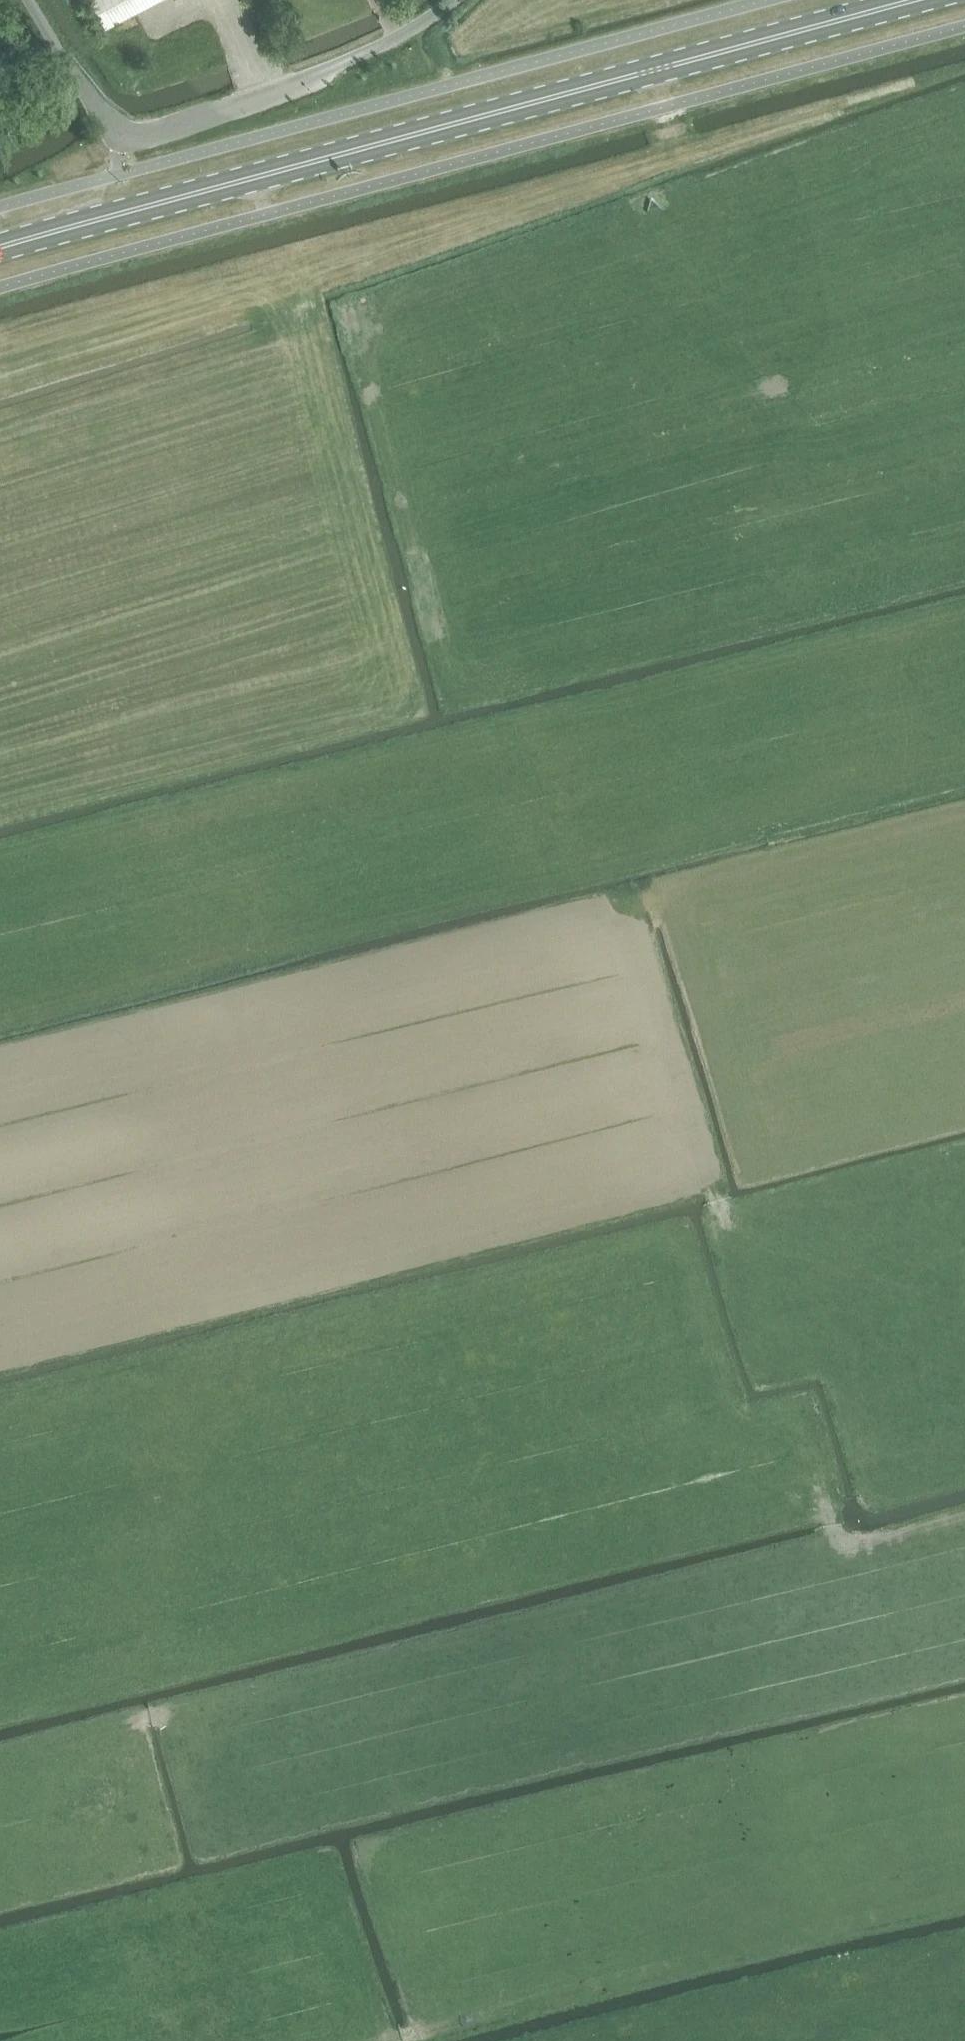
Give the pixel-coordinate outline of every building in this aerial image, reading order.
[(104,24),(151,0),(91,0),(104,24)]
